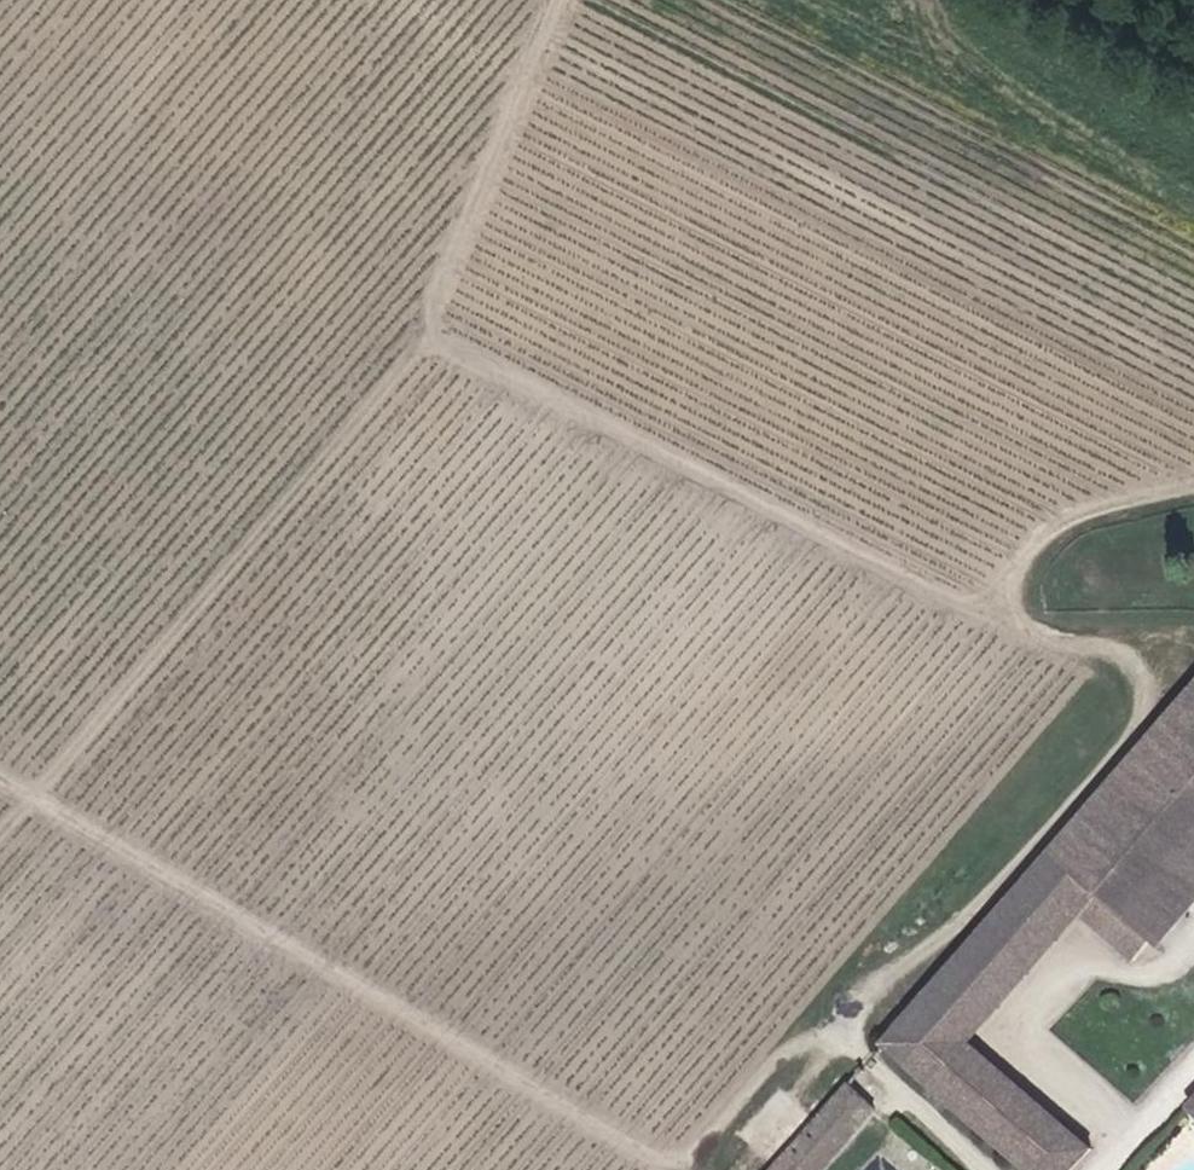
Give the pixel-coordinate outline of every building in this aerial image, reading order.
[(1178,703),(1053,844),(1106,889),(1086,912),(1135,957),(1156,933),(1136,914),(1193,848),(1193,684),(1178,703)] [(1106,889),(1053,844),(885,1035),(946,1091),(985,1048),(974,1037),(1086,912),(1106,889)] [(1136,914),(1156,933),(1165,939),(1193,906),(1193,848),(1136,914)] [(985,1048),(946,1091),(1032,1169),(1068,1169),(1093,1142),(985,1048)] [(849,1075),(814,1115),(766,1169),(812,1169),(875,1099),(849,1075)]
